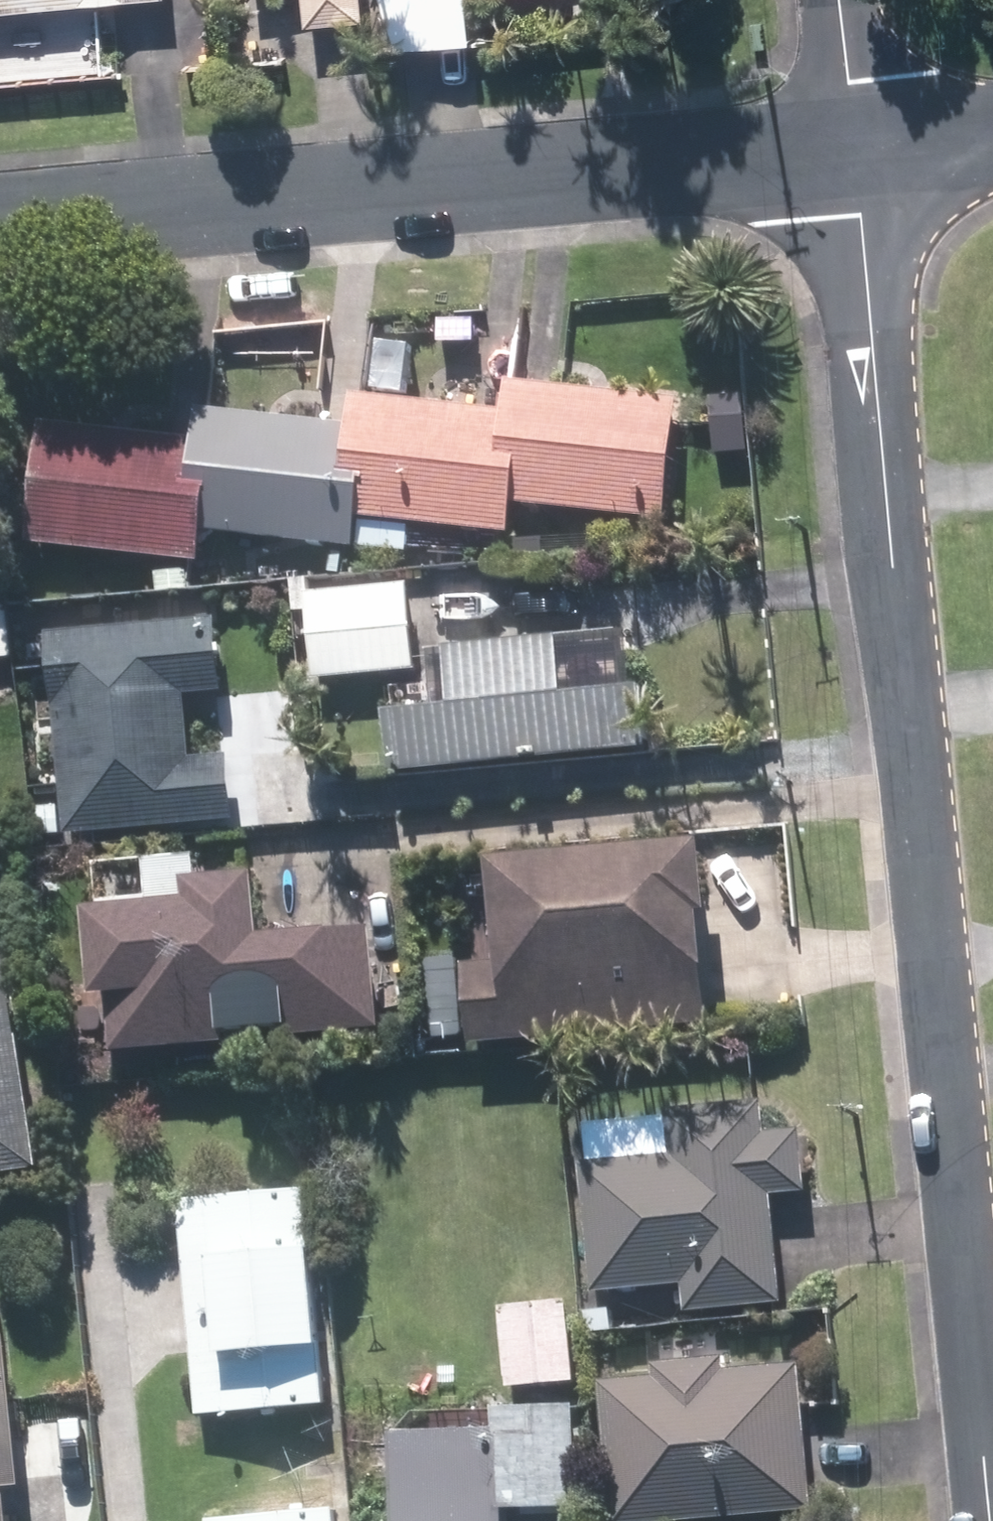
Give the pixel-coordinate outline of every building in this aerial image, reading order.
[(172,10),(171,0),(0,0),(0,24),(172,10)] [(356,0),(296,0),(298,22),(358,16),(356,0)] [(520,420),(509,504),(659,521),(673,405),(504,384),(500,417),(520,420)] [(346,429),(364,430),(353,517),(506,536),(509,504),(520,420),(500,417),(350,399),(346,429)] [(364,430),(346,429),(195,410),(191,444),(210,447),(200,531),(349,548),(353,517),(364,430)] [(210,447),(191,444),(38,426),(24,543),(196,564),(200,531),(210,447)] [(194,574),(161,575),(160,591),(195,590),(194,574)] [(416,590),(313,597),(320,680),(422,671),(416,590)] [(210,626),(44,639),(61,835),(227,822),(221,758),(183,760),(178,696),(215,693),(210,626)] [(42,632),(14,633),(15,658),(42,657),(42,632)] [(454,651),(460,709),(393,715),(399,774),(656,749),(650,690),(571,697),(566,640),(454,651)] [(47,774),(25,775),(31,836),(52,833),(47,774)] [(513,966),(478,968),(485,1048),(717,1027),(712,971),(718,971),(713,915),(719,915),(713,846),(504,865),(513,966)] [(202,858),(104,867),(108,913),(103,914),(110,999),(119,997),(124,1056),(237,1047),(236,1038),(302,1033),(302,1040),(391,1033),(382,929),(274,938),(269,879),(204,883),(202,858)] [(767,1105),(674,1112),(677,1158),(586,1165),(597,1294),(689,1285),(690,1315),(788,1306),(778,1197),(811,1194),(806,1137),(770,1139),(767,1105)] [(311,1193),(184,1204),(194,1308),(321,1297),(311,1193)] [(194,1308),(204,1417),(331,1406),(321,1297),(194,1308)] [(509,1312),(515,1390),(577,1386),(571,1307),(509,1312)] [(613,1312),(587,1315),(589,1335),(615,1332),(613,1312)] [(13,1488),(25,1487),(14,1343),(0,1344),(0,1520),(16,1520),(13,1488)] [(659,1381),(607,1386),(618,1520),(705,1520),(819,1511),(808,1367),(730,1374),(729,1362),(659,1366),(659,1381)] [(405,1520),(520,1520),(520,1509),(583,1510),(585,1412),(507,1411),(507,1438),(406,1436),(405,1520)] [(234,1520),(342,1520),(341,1512),(234,1520)]
